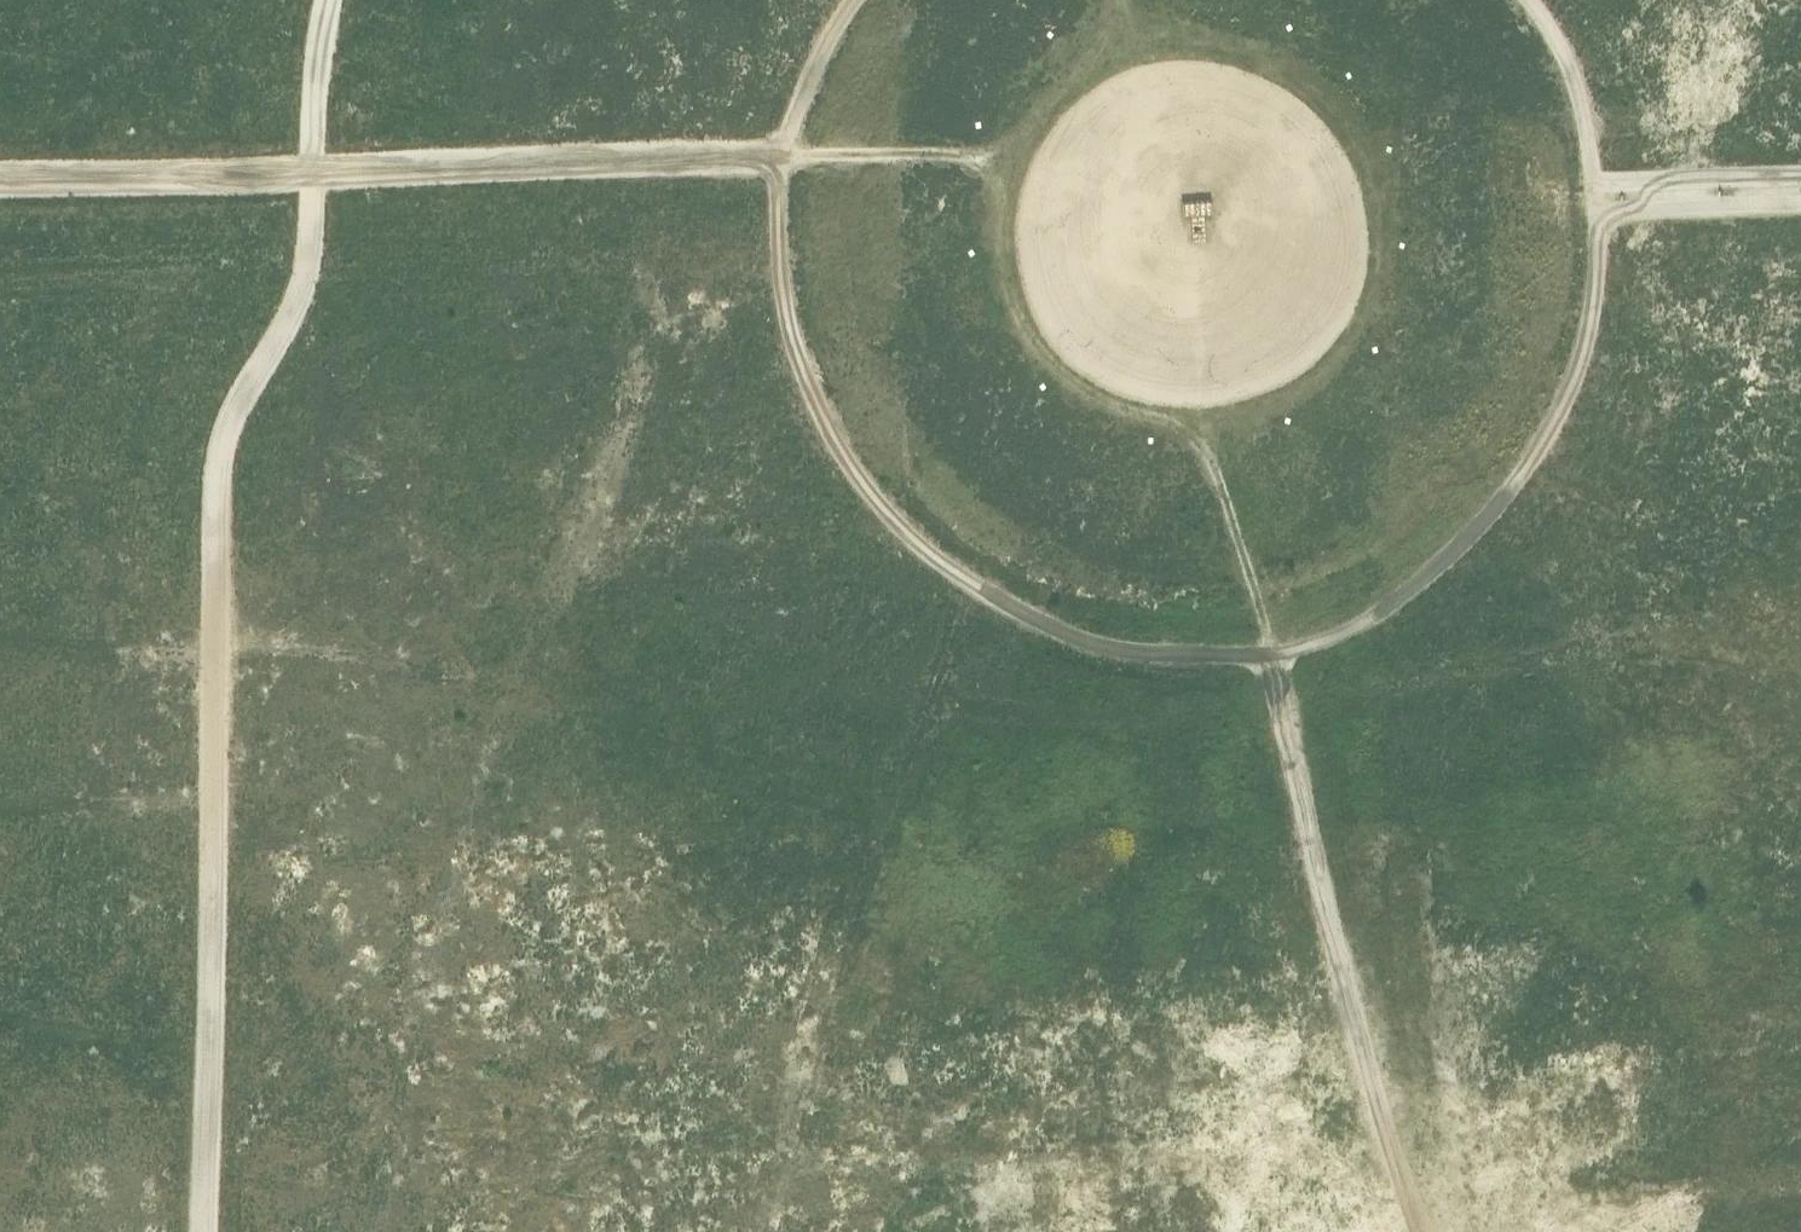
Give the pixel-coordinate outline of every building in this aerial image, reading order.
[(1193,199),(1192,238),(1214,238),(1214,199),(1193,199)]
